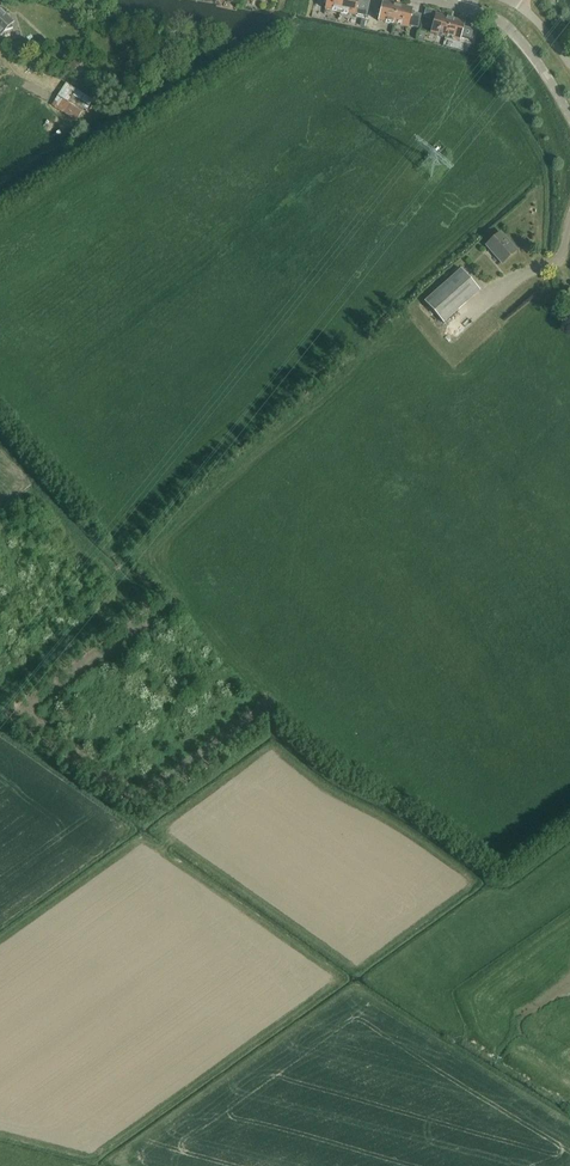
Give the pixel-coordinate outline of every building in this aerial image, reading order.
[(325,10),(340,13),(343,0),(327,0),(325,10)] [(340,13),(355,16),(366,18),(369,4),(358,1),(359,0),(343,0),(340,13)] [(382,3),(378,22),(393,25),(397,6),(382,3)] [(397,6),(393,25),(408,29),(408,27),(417,29),(421,16),(412,14),(413,10),(397,6)] [(12,30),(8,15),(5,16),(0,11),(0,34),(12,30)] [(450,19),(435,15),(430,34),(445,38),(450,19)] [(450,19),(445,38),(460,42),(465,23),(450,19)] [(87,69),(79,59),(68,67),(76,78),(87,69)] [(52,106),(77,122),(91,99),(66,84),(52,106)] [(488,247),(502,263),(515,251),(501,235),(488,247)] [(462,271),(461,270),(425,302),(444,324),(480,291),(468,277),(472,273),(466,267),(462,271)] [(114,570),(117,573),(125,566),(122,562),(114,570)]
